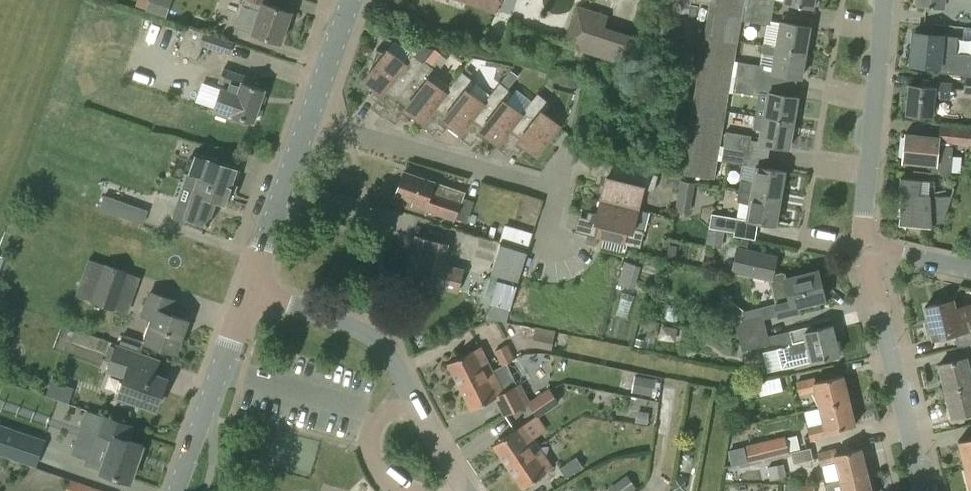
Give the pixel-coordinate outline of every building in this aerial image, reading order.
[(136,6),(168,14),(172,0),(138,0),(136,6)] [(291,12),(268,4),(269,0),(244,0),(234,26),(281,42),(291,12)] [(499,0),(465,0),(496,10),(499,0)] [(716,160),(719,146),(725,110),(731,75),(733,59),(740,20),(743,5),(744,0),(711,0),(682,172),(713,177),(716,160)] [(746,5),(772,9),(773,0),(747,0),(746,5)] [(621,64),(630,35),(604,27),(608,15),(577,5),(564,45),(621,64)] [(770,19),(772,9),(746,5),(744,20),(769,24),(770,19)] [(776,46),(805,52),(810,26),(780,21),(776,46)] [(230,54),(233,42),(187,27),(178,53),(197,60),(202,45),(230,54)] [(963,27),(963,51),(970,52),(970,27),(963,27)] [(957,36),(914,32),(911,64),(938,66),(937,72),(964,74),(964,75),(970,76),(970,74),(970,72),(970,55),(955,53),(957,36)] [(805,52),(776,46),(763,44),(762,52),(775,54),(772,70),(763,69),(763,65),(733,59),(731,75),(796,86),(798,76),(801,77),(805,52)] [(385,112),(425,62),(424,61),(434,49),(418,45),(411,54),(404,62),(388,49),(385,52),(376,49),(368,75),(364,79),(377,90),(374,93),(380,98),(385,92),(394,99),(384,112),(385,112)] [(422,123),(462,72),(446,92),(430,80),(437,71),(425,62),(385,112),(385,113),(397,98),(406,106),(401,112),(407,117),(410,113),(422,123)] [(265,89),(252,85),(254,78),(223,67),(218,82),(229,86),(228,89),(221,87),(215,108),(254,121),(265,89)] [(518,76),(511,70),(500,83),(507,89),(518,76)] [(575,86),(578,75),(562,71),(559,83),(575,86)] [(460,134),(500,83),(499,83),(484,103),(468,90),(475,82),(462,72),(422,123),(423,123),(434,109),(444,116),(439,123),(445,128),(448,124),(460,134)] [(964,75),(963,93),(970,94),(970,74),(970,76),(964,75)] [(795,96),(796,86),(731,75),(725,110),(793,122),(797,96),(795,96)] [(951,100),(952,83),(921,81),(921,85),(909,84),(906,112),(931,115),(933,99),(951,100)] [(498,145),(538,94),(537,93),(521,113),(506,101),(512,93),(500,83),(460,134),(461,134),(472,120),(481,127),(476,133),(483,138),(485,135),(498,145)] [(538,94),(498,145),(510,131),(519,138),(514,144),(520,149),(523,146),(536,156),(560,125),(544,112),(550,104),(538,94)] [(789,147),(793,122),(725,110),(719,146),(769,154),(771,144),(789,147)] [(933,172),(950,174),(953,143),(970,145),(970,128),(940,125),(939,137),(905,133),(902,160),(931,163),(930,171),(933,172)] [(767,168),(769,154),(719,146),(716,160),(755,166),(753,182),(741,180),(739,190),(780,197),(785,171),(767,168)] [(225,204),(238,168),(195,153),(189,172),(199,175),(185,217),(207,225),(215,201),(225,204)] [(600,199),(638,208),(643,188),(653,191),(657,175),(594,159),(594,161),(612,165),(609,177),(601,175),(599,182),(604,183),(600,199)] [(933,172),(930,171),(930,172),(913,170),(912,178),(900,177),(899,190),(903,192),(900,222),(932,226),(932,223),(935,223),(940,222),(943,221),(952,196),(934,196),(933,172)] [(455,218),(464,192),(405,172),(396,196),(413,201),(412,205),(425,210),(426,208),(455,218)] [(689,213),(694,183),(680,180),(675,211),(689,213)] [(776,224),(780,197),(739,190),(737,201),(749,204),(746,219),(711,213),(709,228),(721,231),(734,233),(733,236),(756,239),(759,221),(776,224)] [(130,203),(105,194),(100,208),(124,217),(130,203)] [(633,228),(638,208),(600,199),(596,214),(592,213),(590,221),(598,222),(595,234),(577,230),(577,231),(640,246),(643,230),(633,228)] [(500,239),(529,247),(534,232),(505,224),(500,239)] [(458,291),(464,269),(442,263),(447,245),(416,236),(405,277),(436,285),(458,291)] [(520,276),(529,247),(500,239),(489,276),(496,278),(490,304),(510,310),(520,276)] [(737,245),(735,251),(730,272),(770,280),(771,283),(787,287),(785,278),(786,277),(785,273),(781,271),(774,273),(777,255),(737,245)] [(620,283),(636,287),(641,263),(625,259),(620,283)] [(128,271),(105,263),(91,300),(115,308),(128,271)] [(787,287),(771,283),(776,303),(779,316),(799,312),(797,305),(824,299),(817,270),(786,277),(785,278),(787,287)] [(176,352),(187,320),(168,313),(173,300),(151,292),(143,314),(154,318),(146,341),(176,352)] [(970,343),(970,303),(955,307),(953,299),(925,306),(929,323),(926,323),(930,338),(933,337),(933,338),(954,332),(958,346),(970,344),(970,343)] [(735,323),(738,335),(766,328),(764,318),(762,312),(747,316),(748,320),(735,323)] [(810,326),(786,332),(789,347),(778,349),(783,368),(811,361),(838,354),(831,325),(811,330),(810,326)] [(551,350),(555,332),(535,328),(532,347),(551,350)] [(766,328),(738,335),(742,350),(770,343),(766,328)] [(120,345),(142,352),(145,342),(123,334),(120,345)] [(501,366),(515,359),(507,344),(494,350),(501,366)] [(136,368),(142,352),(120,345),(119,347),(117,346),(116,348),(110,345),(105,360),(111,362),(108,370),(125,376),(119,395),(156,408),(166,378),(136,368)] [(460,386),(485,373),(480,364),(486,361),(479,347),(448,362),(460,386)] [(970,383),(970,368),(969,369),(966,357),(939,363),(945,390),(970,383)] [(526,402),(529,400),(520,383),(503,393),(496,378),(489,381),(485,373),(460,386),(471,409),(494,397),(504,416),(528,404),(526,402)] [(659,395),(661,382),(655,381),(655,378),(634,375),(631,393),(652,397),(653,395),(659,395)] [(740,399),(782,390),(778,375),(736,384),(740,399)] [(819,407),(849,400),(843,375),(815,381),(815,378),(797,382),(800,395),(815,391),(819,407)] [(71,399),(74,386),(54,382),(51,395),(71,399)] [(945,390),(952,416),(970,411),(970,383),(945,390)] [(526,402),(528,404),(537,418),(559,403),(548,387),(529,400),(526,402)] [(849,400),(819,407),(823,423),(807,426),(811,440),(826,436),(825,431),(855,424),(849,400)] [(647,424),(649,413),(636,411),(635,422),(647,424)] [(130,481),(142,445),(127,440),(131,425),(105,417),(100,433),(112,437),(101,471),(130,481)] [(508,466),(531,450),(526,442),(531,437),(523,425),(493,444),(508,466)] [(0,427),(0,457),(37,470),(42,457),(18,448),(22,435),(0,427)] [(749,463),(789,453),(785,437),(745,446),(749,463)] [(970,464),(970,438),(958,441),(965,466),(970,464)] [(812,446),(793,451),(795,462),(815,457),(812,446)] [(840,479),(867,473),(860,447),(837,453),(835,446),(817,451),(821,466),(824,466),(828,482),(840,479)] [(531,450),(508,466),(523,487),(552,467),(543,454),(536,458),(531,450)] [(576,456),(560,468),(567,477),(583,466),(576,456)] [(770,479),(780,477),(778,464),(767,466),(770,479)] [(840,479),(843,490),(871,490),(867,473),(840,479)] [(636,487),(627,476),(609,489),(610,490),(631,490),(636,487)] [(69,479),(65,490),(104,490),(69,479)]
